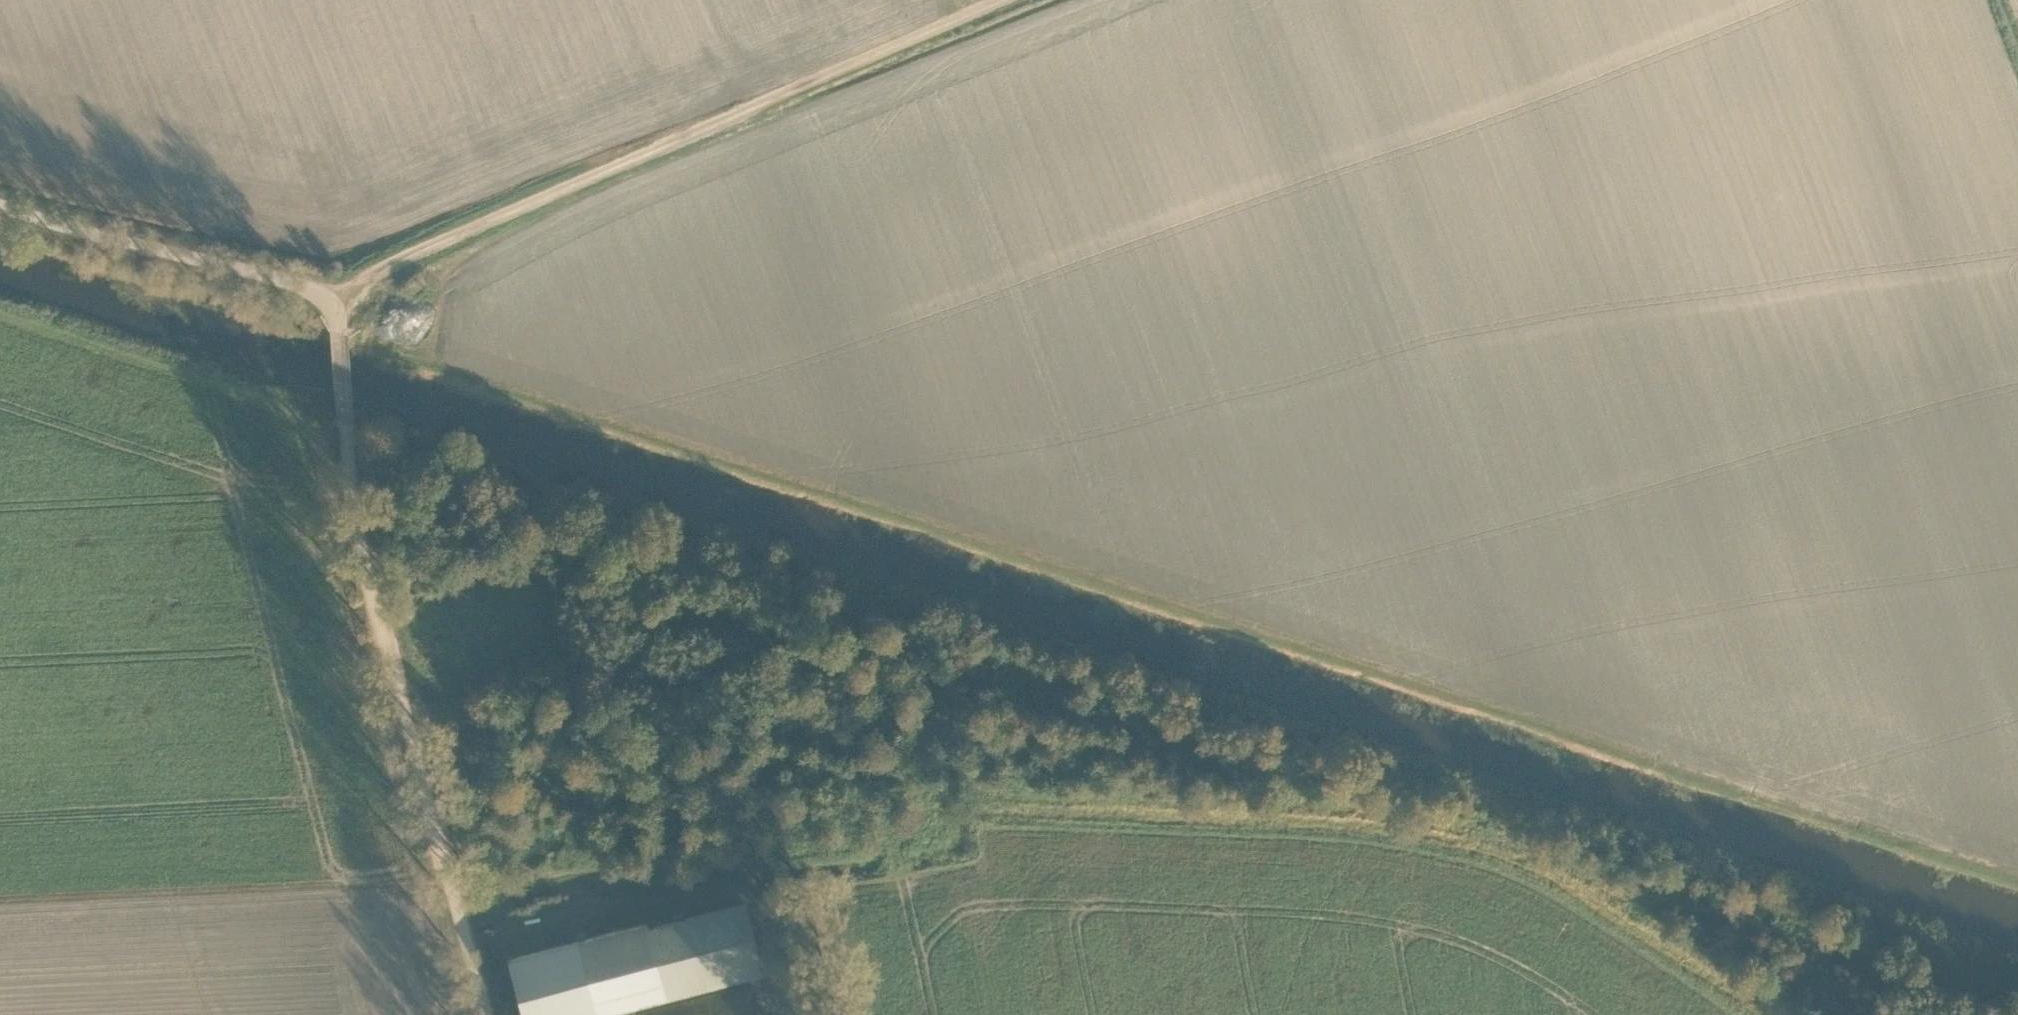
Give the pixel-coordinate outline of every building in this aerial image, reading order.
[(745,983),(668,1003),(635,1012),(634,1006),(667,998),(763,972),(745,901),(648,926),(646,921),(578,938),(508,957),(523,1014),(754,1014),(745,983)]
